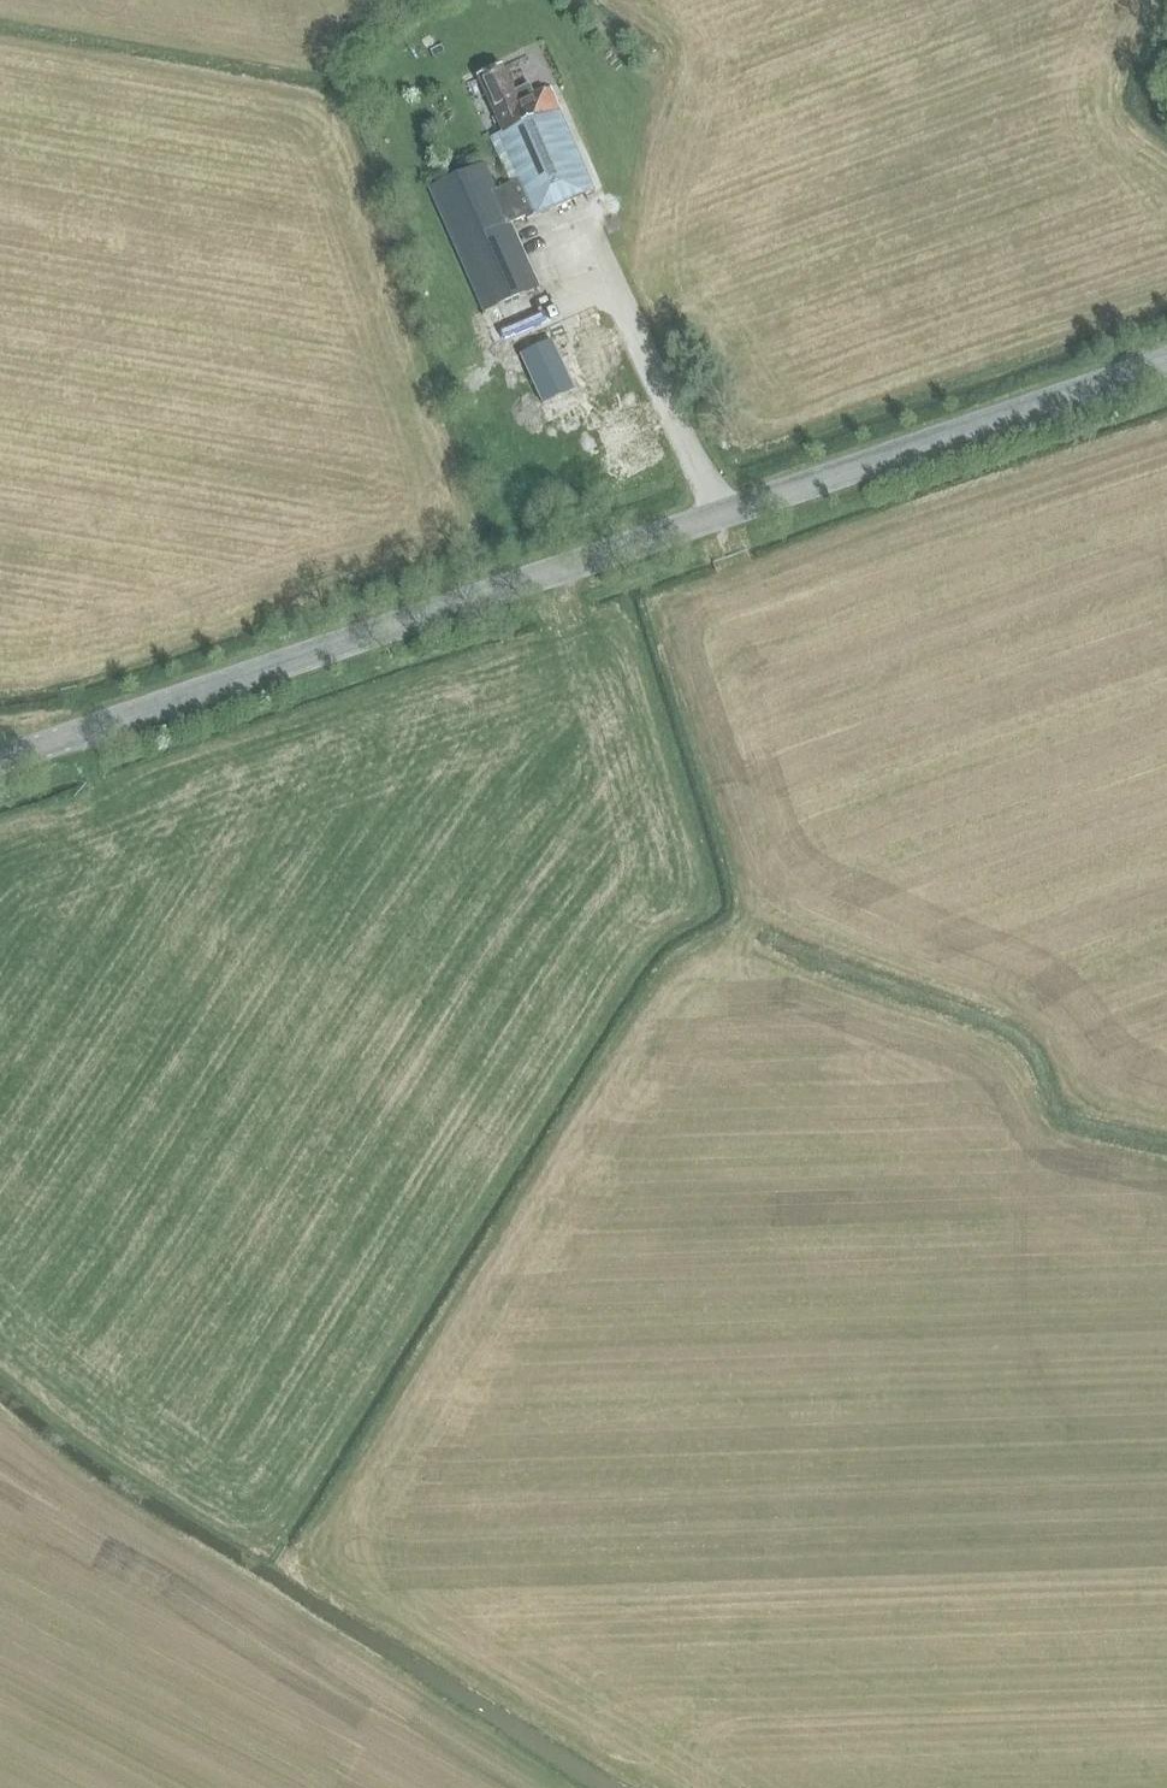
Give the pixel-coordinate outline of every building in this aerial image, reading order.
[(501,67),(477,78),(502,132),(490,138),(510,183),(494,190),(509,224),(525,218),(526,220),(594,190),(549,87),(531,94),(528,85),(512,92),(501,67)] [(482,164),(427,188),(483,314),(538,290),(509,224),(494,190),(482,164)] [(575,373),(554,324),(523,338),(544,386),(575,373)]
